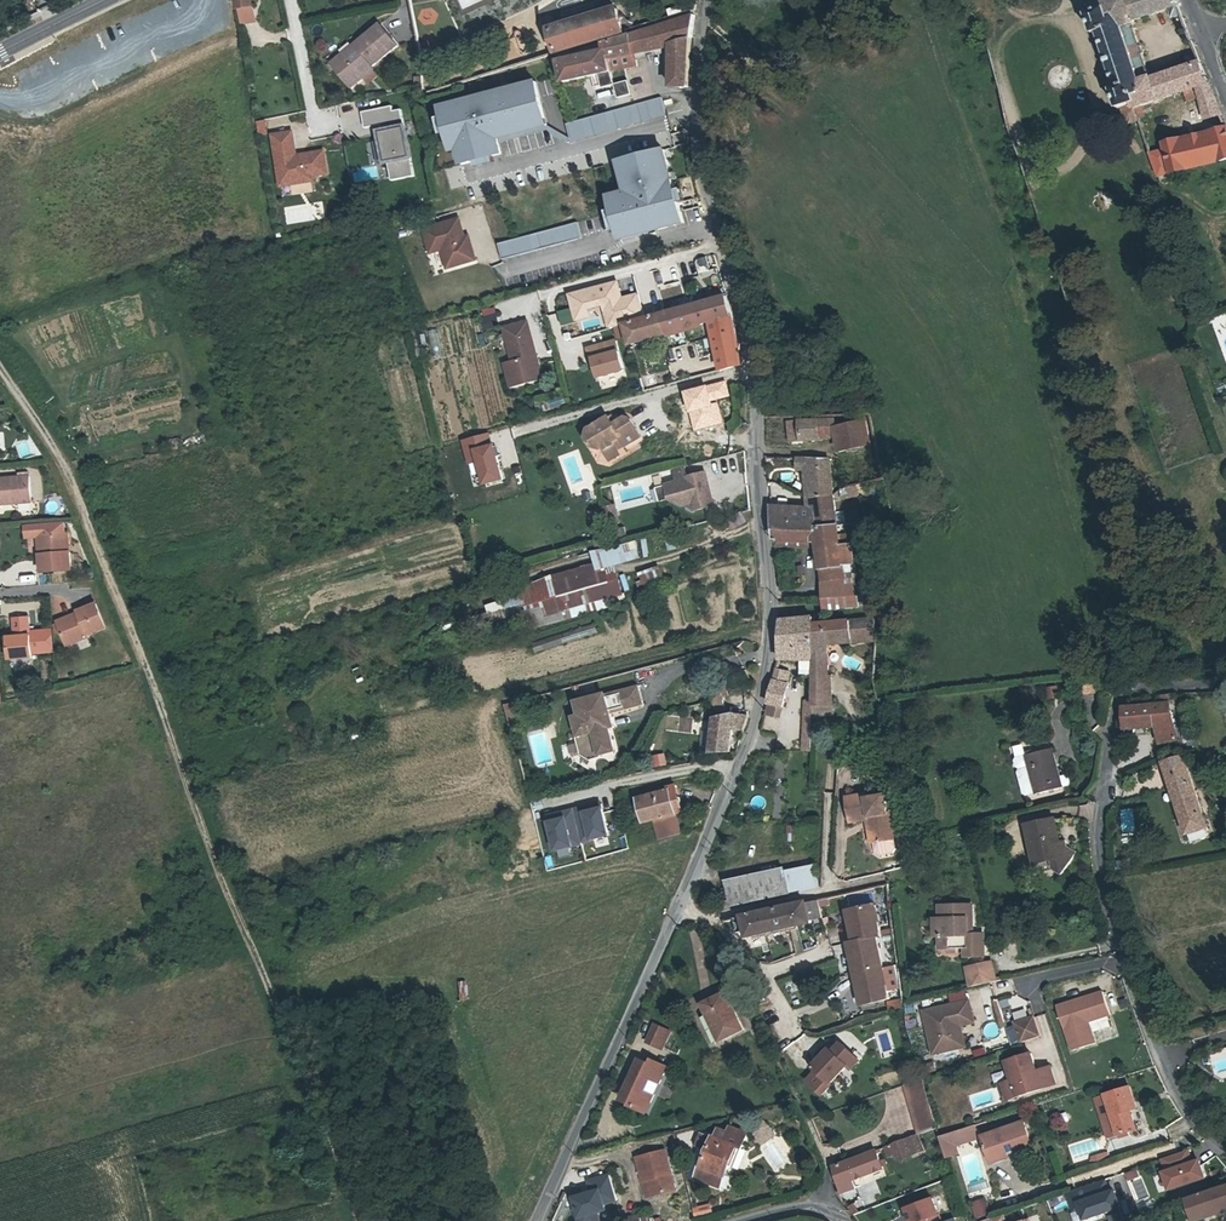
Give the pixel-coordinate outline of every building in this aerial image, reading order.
[(250,16),(251,19),(255,18),(251,0),(238,0),(240,10),(236,11),(237,20),(250,16)] [(464,10),(486,0),(459,0),(464,10)] [(1208,84),(1197,57),(1187,60),(1190,69),(1153,80),(1152,77),(1151,78),(1149,72),(1148,72),(1142,55),(1144,55),(1141,47),(1139,48),(1133,30),(1135,30),(1133,25),(1134,25),(1133,22),(1168,11),(1171,20),(1181,17),(1174,0),(1126,0),(1099,9),(1098,8),(1092,10),(1094,13),(1088,16),(1095,35),(1099,34),(1117,88),(1113,90),(1120,109),(1121,108),(1126,122),(1128,122),(1128,124),(1139,120),(1135,109),(1195,89),(1208,84)] [(612,7),(546,26),(552,51),(619,29),(612,7)] [(677,93),(688,93),(692,50),(697,11),(578,47),(580,53),(559,60),(564,80),(591,74),(611,70),(638,64),(638,58),(647,56),(646,51),(671,45),(677,93)] [(377,23),(350,44),(354,49),(334,64),(350,85),(360,77),(370,69),(367,65),(394,44),(377,23)] [(330,59),(334,64),(354,49),(350,44),(330,59)] [(374,74),(370,69),(360,77),(364,82),(374,74)] [(611,83),(611,70),(591,74),(592,82),(589,83),(589,86),(593,89),(611,86),(611,83)] [(545,126),(533,79),(435,105),(448,151),(452,150),(456,166),(501,155),(496,139),(545,126)] [(617,98),(628,98),(629,81),(619,81),(617,83),(617,98)] [(1220,113),(1208,84),(1195,89),(1204,118),(1220,113)] [(639,106),(644,124),(668,118),(663,100),(639,106)] [(389,161),(392,179),(413,175),(400,109),(392,110),(391,105),(360,111),(363,128),(388,123),(389,129),(376,132),(382,162),(389,161)] [(616,112),(620,131),(644,124),(639,106),(616,112)] [(592,119),(596,137),(620,131),(616,112),(592,119)] [(568,125),(572,144),(596,137),(592,119),(568,125)] [(257,123),(260,137),(270,135),(267,121),(257,123)] [(315,172),(329,169),(325,148),(304,152),(305,156),(298,157),(293,129),(274,133),(281,171),(290,169),(292,182),(316,177),(315,172)] [(1173,174),(1225,160),(1225,131),(1212,134),(1213,136),(1180,144),(1180,142),(1165,146),(1167,154),(1173,174)] [(508,144),(510,153),(520,151),(518,142),(508,144)] [(604,197),(616,239),(679,222),(659,151),(614,164),(622,192),(604,197)] [(1158,177),(1173,174),(1167,154),(1151,155),(1158,177)] [(698,208),(688,209),(690,223),(700,221),(698,208)] [(457,219),(424,228),(431,251),(439,249),(444,266),(474,257),(467,232),(461,234),(457,219)] [(498,244),(503,259),(582,237),(578,222),(498,244)] [(613,279),(567,293),(575,321),(599,314),(596,306),(600,305),(606,327),(640,317),(633,293),(619,297),(613,279)] [(634,348),(713,327),(724,368),(745,362),(729,303),(629,329),(634,348)] [(485,333),(499,331),(497,317),(483,319),(485,333)] [(513,377),(544,369),(531,318),(507,324),(516,358),(508,360),(513,377)] [(621,352),(618,340),(588,349),(591,361),(621,352)] [(595,362),(601,382),(628,374),(622,354),(595,362)] [(513,377),(514,383),(546,375),(544,369),(513,377)] [(728,396),(725,381),(682,392),(686,411),(688,411),(693,430),(722,423),(717,403),(710,405),(709,401),(728,396)] [(601,423),(612,443),(621,439),(625,449),(641,441),(631,421),(625,420),(615,425),(611,418),(601,423)] [(837,440),(836,425),(835,419),(789,423),(791,443),(837,440)] [(836,425),(837,440),(839,449),(839,453),(870,444),(866,420),(836,425)] [(614,446),(612,443),(601,423),(590,428),(588,439),(594,449),(601,450),(602,449),(605,448),(606,450),(614,446)] [(500,479),(488,434),(461,441),(467,464),(474,462),(481,484),(500,479)] [(19,458),(39,454),(36,439),(16,443),(19,458)] [(608,461),(619,456),(617,453),(625,449),(621,439),(612,443),(614,446),(606,450),(605,448),(602,449),(608,461)] [(808,469),(811,499),(836,497),(830,461),(767,459),(767,467),(798,467),(798,469),(808,469)] [(0,477),(0,503),(26,502),(24,475),(0,477)] [(705,475),(685,480),(691,505),(711,501),(705,475)] [(679,508),(691,505),(685,480),(674,482),(679,508)] [(815,523),(815,530),(841,527),(836,497),(811,499),(812,509),(771,509),(773,523),(815,523)] [(713,509),(711,501),(691,505),(692,514),(713,509)] [(615,507),(604,510),(608,525),(619,523),(615,507)] [(815,523),(773,523),(774,541),(817,542),(824,582),(844,582),(848,568),(851,567),(851,571),(855,570),(855,566),(859,566),(854,546),(844,547),(841,527),(815,530),(815,523)] [(65,533),(39,536),(40,552),(37,553),(38,571),(69,568),(65,533)] [(594,555),(596,565),(523,586),(531,612),(544,609),(547,619),(572,611),(574,619),(610,608),(608,600),(625,595),(617,568),(651,558),(646,540),(594,555)] [(844,582),(824,582),(829,611),(860,609),(859,566),(855,566),(855,570),(851,571),(851,567),(848,568),(844,582)] [(638,575),(643,588),(665,579),(660,567),(638,575)] [(57,623),(68,643),(77,638),(79,642),(89,638),(87,634),(104,625),(93,602),(76,611),(78,616),(72,619),(70,616),(57,623)] [(874,618),(825,625),(826,644),(859,639),(876,636),(874,618)] [(778,662),(796,661),(813,661),(813,655),(813,626),(813,619),(780,622),(778,660),(778,662)] [(813,626),(813,655),(824,655),(826,644),(825,625),(813,626)] [(29,637),(17,638),(8,638),(9,658),(33,656),(32,653),(41,652),(40,632),(29,632),(29,637)] [(876,650),(876,636),(859,639),(859,652),(876,650)] [(70,647),(79,642),(77,638),(68,643),(70,647)] [(876,690),(876,650),(859,652),(860,691),(876,690)] [(813,661),(813,679),(825,679),(824,655),(813,655),(813,661)] [(813,679),(813,661),(796,661),(796,689),(813,689),(813,679)] [(766,705),(781,710),(788,686),(781,684),(783,676),(783,671),(776,669),(766,705)] [(813,689),(813,691),(831,691),(830,679),(825,679),(813,679),(813,689)] [(599,748),(608,746),(614,744),(608,721),(604,722),(602,714),(611,712),(610,707),(642,699),(638,681),(573,699),(576,713),(571,715),(576,731),(573,733),(578,753),(587,757),(600,753),(599,748)] [(716,696),(725,694),(723,685),(715,687),(716,696)] [(1056,687),(1043,692),(1047,703),(1060,698),(1056,687)] [(813,701),(813,712),(813,715),(831,715),(831,691),(813,691),(813,701)] [(727,702),(725,694),(716,696),(718,704),(727,702)] [(1160,698),(1161,707),(1125,709),(1126,725),(1156,724),(1158,746),(1176,742),(1168,697),(1160,698)] [(510,700),(504,702),(509,722),(516,720),(510,700)] [(813,712),(813,701),(805,705),(802,754),(810,753),(811,713),(813,712)] [(604,722),(608,721),(613,720),(611,712),(602,714),(604,722)] [(744,715),(727,712),(712,716),(709,752),(725,753),(729,730),(739,731),(744,715)] [(667,714),(663,728),(678,732),(682,718),(667,714)] [(689,719),(689,732),(699,732),(699,719),(689,719)] [(1076,730),(1079,742),(1096,738),(1094,727),(1076,730)] [(1052,750),(1027,756),(1030,768),(1021,771),(1019,774),(1024,795),(1027,797),(1036,795),(1037,795),(1061,789),(1052,750)] [(663,754),(648,757),(651,767),(665,764),(663,754)] [(1159,771),(1163,770),(1186,836),(1207,830),(1186,770),(1179,759),(1158,766),(1159,771)] [(668,789),(674,810),(688,807),(681,782),(667,786),(668,789)] [(668,789),(638,797),(643,818),(653,816),(674,810),(668,789)] [(885,817),(882,817),(877,800),(860,804),(859,800),(851,802),(852,826),(865,822),(871,847),(869,848),(871,857),(878,861),(879,859),(890,857),(892,858),(896,852),(894,842),(891,843),(885,817)] [(851,802),(841,804),(846,827),(852,826),(851,802)] [(604,804),(547,817),(557,852),(613,839),(604,804)] [(1133,809),(1121,810),(1122,836),(1134,835),(1133,809)] [(674,810),(653,816),(659,838),(679,831),(674,810)] [(1035,843),(1040,865),(1053,862),(1055,871),(1064,877),(1078,854),(1068,849),(1066,843),(1060,844),(1055,821),(1027,828),(1031,844),(1035,843)] [(1036,866),(1040,865),(1035,843),(1031,844),(1036,866)] [(786,875),(791,896),(820,890),(816,870),(786,875)] [(721,910),(791,896),(786,875),(786,873),(725,885),(727,892),(717,894),(721,910)] [(805,901),(743,915),(745,929),(747,936),(810,923),(809,920),(806,903),(805,901)] [(806,903),(809,920),(821,917),(817,901),(806,903)] [(873,905),(845,910),(848,923),(852,922),(854,932),(850,933),(852,942),(875,938),(880,937),(873,905)] [(963,949),(964,956),(982,955),(981,934),(966,935),(966,929),(970,929),(969,905),(936,907),(937,920),(931,920),(932,937),(937,937),(943,937),(944,950),(963,949)] [(882,969),(875,938),(852,942),(847,943),(848,952),(853,951),(855,961),(850,961),(853,974),(882,969)] [(966,966),(971,987),(999,980),(994,959),(966,966)] [(888,1000),(882,969),(853,974),(855,983),(860,982),(862,992),(858,993),(860,1005),(888,1000)] [(1100,989),(1056,1005),(1071,1049),(1094,1041),(1087,1020),(1108,1012),(1100,989)] [(708,1016),(703,1019),(714,1040),(742,1026),(726,994),(703,1005),(708,1016)] [(930,1050),(955,1045),(950,1027),(949,1028),(948,1024),(957,1022),(971,1019),(966,998),(921,1008),(930,1050)] [(994,1001),(1001,1027),(1006,1026),(1000,1000),(994,1001)] [(1032,1015),(1013,1021),(1020,1040),(1039,1035),(1032,1015)] [(949,1028),(950,1027),(955,1045),(962,1043),(957,1022),(948,1024),(949,1028)] [(669,1030),(654,1023),(645,1041),(660,1048),(669,1030)] [(824,1052),(818,1059),(810,1068),(814,1071),(827,1083),(844,1065),(848,1068),(856,1059),(838,1043),(830,1052),(827,1049),(824,1052)] [(818,1059),(824,1052),(821,1049),(815,1056),(818,1059)] [(1216,1081),(1225,1079),(1225,1049),(1210,1052),(1216,1081)] [(1004,1099),(1053,1083),(1047,1065),(1033,1070),(1031,1071),(1028,1064),(1031,1063),(1028,1053),(1003,1061),(1009,1078),(998,1082),(1004,1099)] [(648,1063),(638,1058),(620,1097),(628,1101),(627,1104),(644,1112),(653,1094),(641,1089),(646,1079),(657,1084),(666,1066),(650,1059),(648,1063)] [(827,1083),(814,1071),(802,1085),(817,1099),(829,1085),(827,1083)] [(901,1082),(917,1132),(934,1126),(919,1075),(901,1082)] [(1138,1126),(1132,1107),(1130,1101),(1136,1099),(1131,1084),(1096,1095),(1101,1111),(1111,1108),(1119,1132),(1138,1126)] [(1138,1105),(1136,1099),(1130,1101),(1132,1107),(1138,1105)] [(1111,1108),(1101,1111),(1109,1135),(1119,1132),(1111,1108)] [(981,1134),(988,1155),(1005,1148),(1007,1151),(1031,1141),(1022,1118),(981,1134)] [(972,1125),(938,1137),(942,1148),(954,1144),(974,1137),(975,1133),(972,1125)] [(715,1149),(703,1177),(724,1186),(736,1156),(741,1158),(746,1146),(710,1131),(704,1145),(715,1149)] [(911,1156),(924,1150),(918,1134),(905,1139),(911,1156)] [(862,1153),(883,1145),(881,1137),(859,1145),(862,1153)] [(905,1139),(885,1147),(889,1157),(896,1154),(898,1160),(911,1156),(905,1139)] [(954,1144),(942,1148),(945,1156),(957,1152),(954,1144)] [(883,1145),(862,1153),(863,1155),(834,1166),(843,1191),(857,1186),(854,1178),(886,1166),(885,1163),(887,1163),(888,1162),(889,1160),(888,1159),(886,1159),(884,1160),(880,1148),(884,1147),(883,1145)] [(1008,1154),(1007,1151),(1005,1148),(988,1155),(991,1161),(1008,1154)] [(1173,1192),(1210,1178),(1202,1158),(1196,1160),(1191,1148),(1161,1160),(1173,1192)] [(664,1151),(635,1159),(646,1196),(674,1188),(664,1151)] [(1093,1158),(1095,1163),(1109,1158),(1107,1153),(1093,1158)] [(609,1173),(585,1180),(588,1190),(569,1195),(576,1220),(577,1219),(578,1220),(598,1220),(595,1212),(603,1210),(602,1205),(617,1201),(609,1173)] [(1113,1177),(1071,1193),(1082,1220),(1092,1220),(1125,1208),(1113,1177)] [(1225,1208),(1225,1186),(1185,1199),(1191,1219),(1225,1208)] [(902,1208),(907,1220),(918,1220),(935,1214),(929,1198),(902,1208)] [(984,1200),(972,1203),(976,1217),(988,1213),(984,1200)] [(697,1216),(714,1213),(713,1204),(695,1207),(697,1216)]
